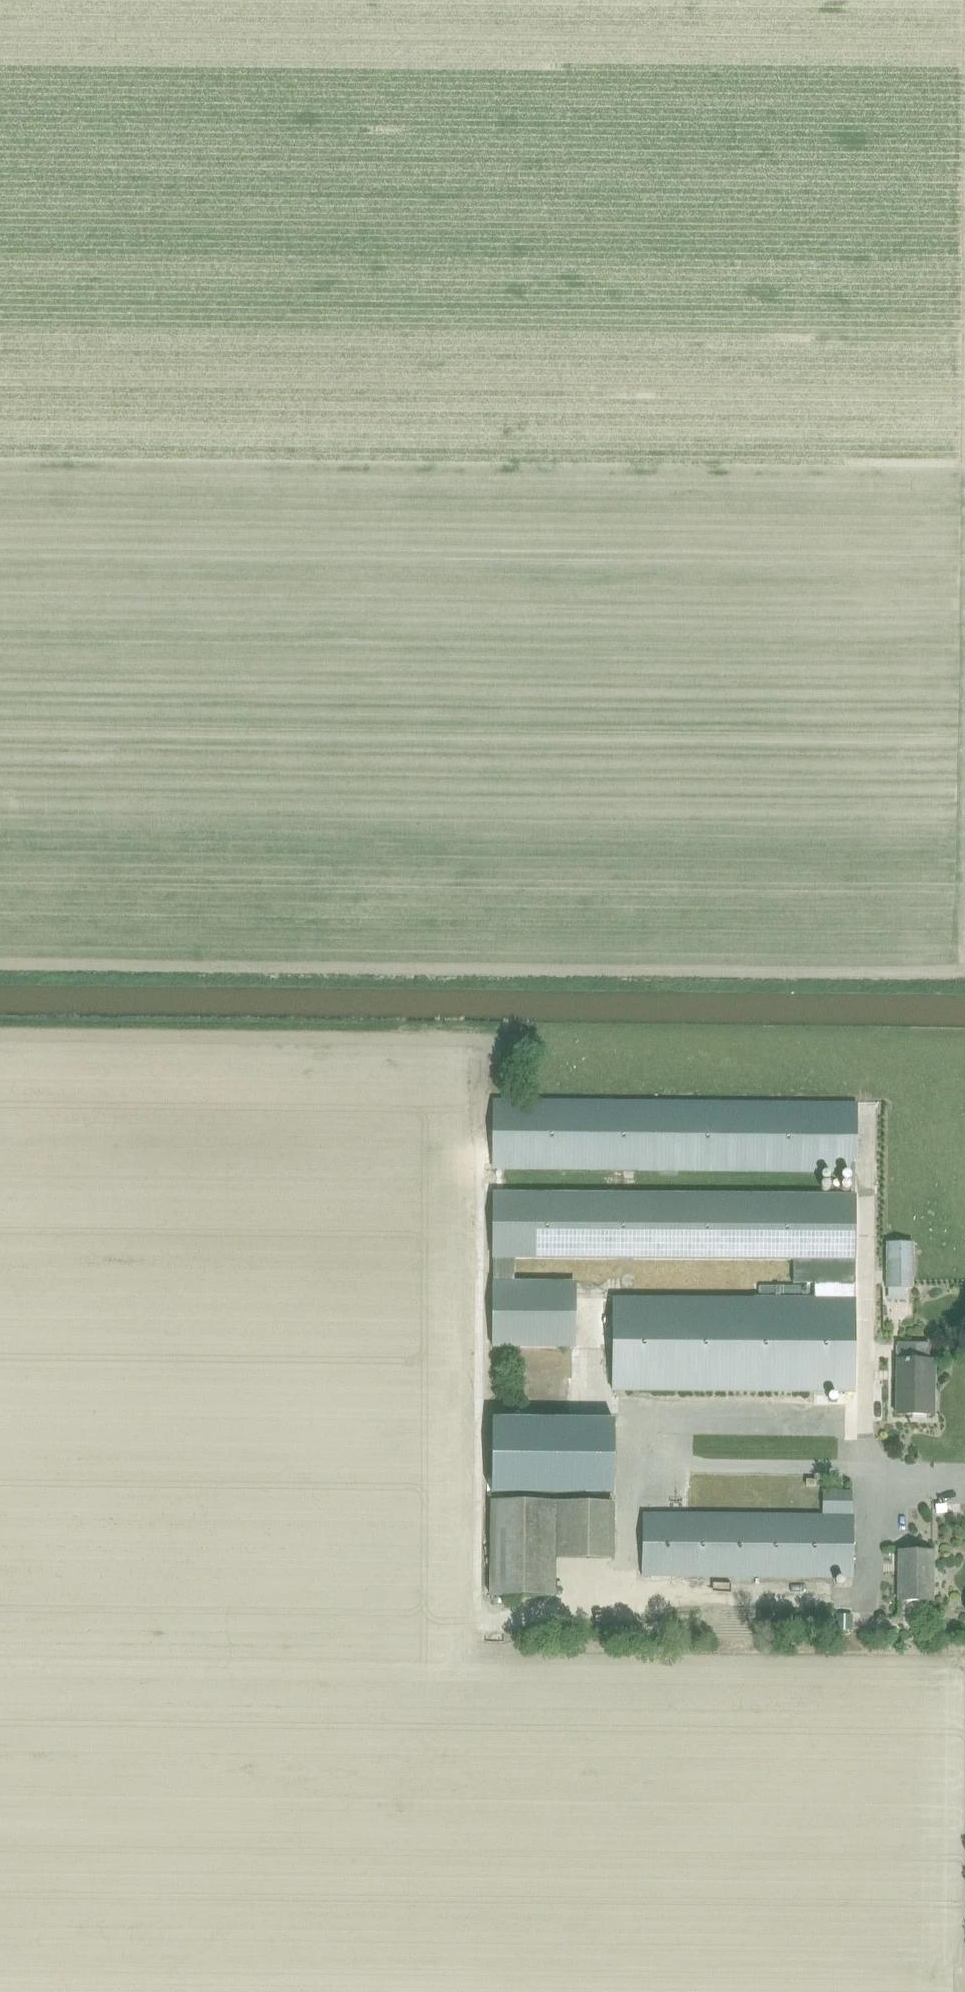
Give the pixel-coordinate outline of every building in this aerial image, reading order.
[(856,1103),(655,1101),(493,1099),(492,1170),(855,1173),(856,1103)] [(491,1345),(571,1346),(572,1282),(505,1282),(505,1258),(802,1261),(802,1284),(854,1284),(855,1196),(493,1193),(491,1345)] [(887,1243),(886,1289),(912,1289),(912,1243),(887,1243)] [(854,1284),(814,1284),(814,1296),(612,1295),(612,1390),(853,1392),(854,1284)] [(896,1361),(895,1415),(933,1415),(933,1361),(927,1361),(928,1344),(895,1343),(896,1361)] [(491,1494),(612,1495),(613,1420),(532,1419),(532,1410),(514,1410),(514,1419),(492,1419),(491,1494)] [(821,1516),(851,1516),(851,1491),(822,1491),(821,1516)] [(490,1502),(490,1597),(554,1598),(554,1560),(612,1561),(613,1503),(490,1502)] [(851,1516),(821,1516),(642,1514),(641,1576),(852,1578),(852,1516),(851,1516)] [(931,1601),(932,1552),(899,1552),(898,1601),(931,1601)]
